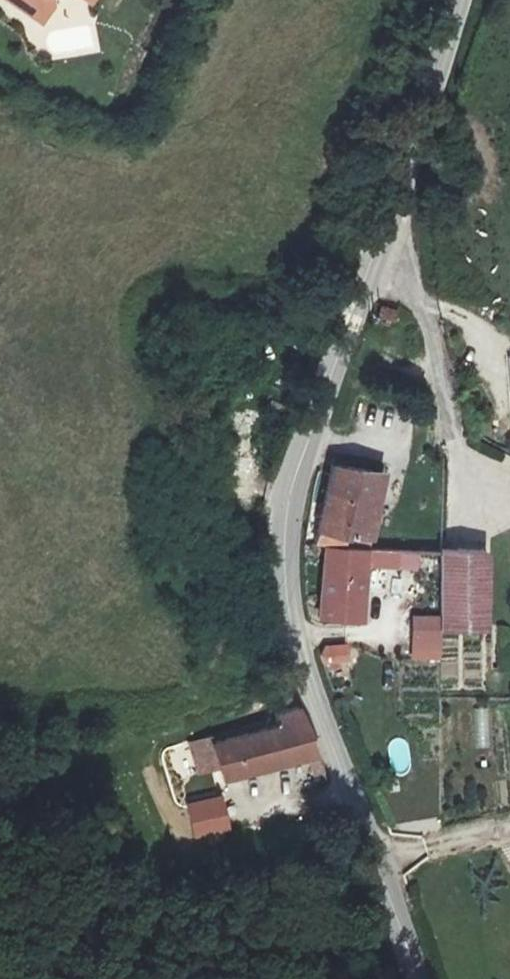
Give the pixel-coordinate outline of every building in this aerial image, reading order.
[(27,12),(35,0),(9,0),(27,12)] [(27,12),(37,28),(49,10),(49,0),(35,0),(27,12)] [(502,356),(501,359),(509,426),(509,355),(502,356)] [(318,466),(318,491),(316,540),(341,540),(341,548),(357,549),(360,467),(318,466)] [(477,623),(475,545),(439,545),(432,544),(433,550),(433,609),(433,623),(454,624),(477,623)] [(383,564),(381,549),(357,549),(341,548),(320,548),(312,607),(352,612),(361,565),(383,564)] [(404,609),(404,623),(433,623),(433,609),(404,609)] [(433,623),(404,623),(405,635),(433,635),(433,623)] [(322,666),(350,665),(348,644),(320,646),(322,666)] [(215,776),(309,749),(294,703),(262,712),(264,722),(203,741),(211,765),(215,776)] [(488,747),(485,706),(472,706),(474,748),(488,747)] [(211,765),(203,741),(200,734),(180,740),(191,772),(211,765)] [(223,794),(186,804),(195,840),(233,830),(223,794)]
